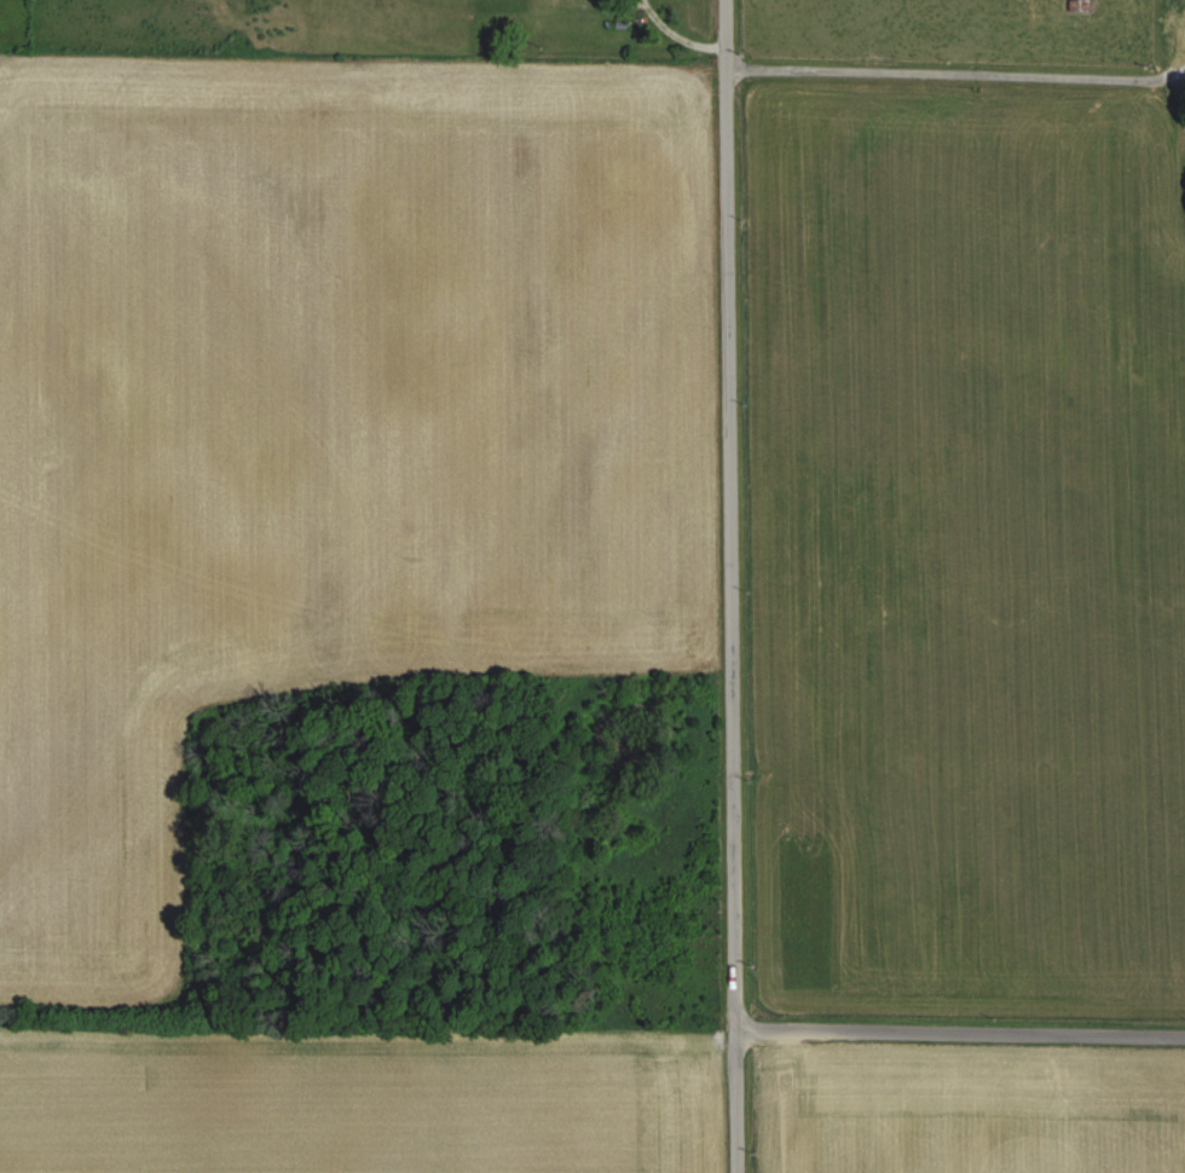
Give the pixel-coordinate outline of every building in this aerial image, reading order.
[(1068,11),(1088,11),(1088,0),(1068,0),(1068,11)]
